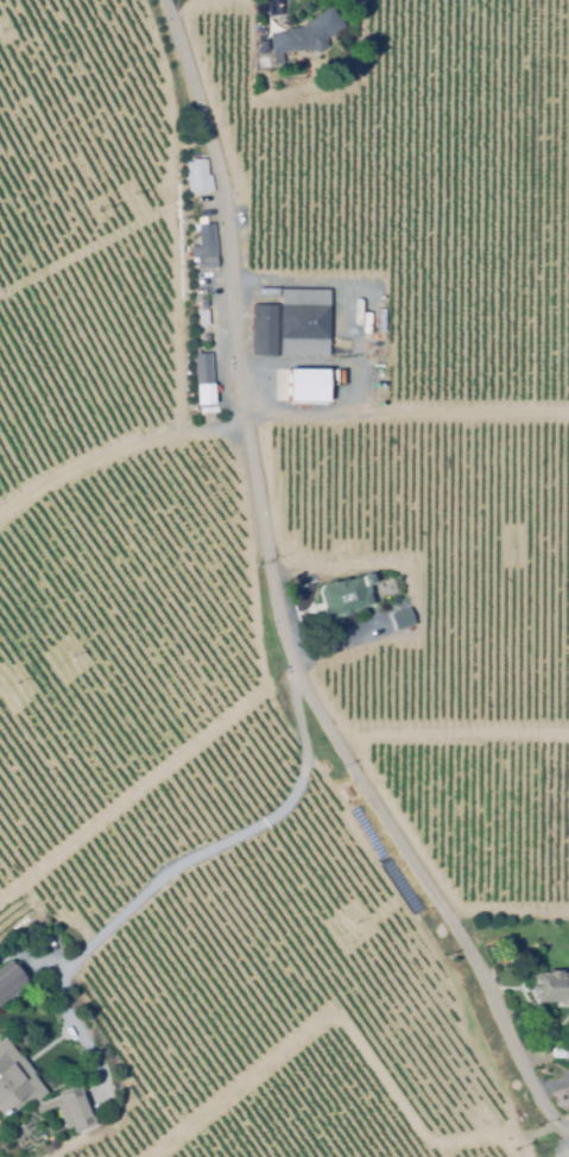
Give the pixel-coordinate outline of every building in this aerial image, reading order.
[(344,24),(325,37),(325,45),(318,52),(310,49),(277,55),(272,33),(298,26),(327,5),(344,24)] [(265,32),(264,11),(271,11),(272,32),(265,32)] [(186,194),(185,163),(190,163),(190,160),(206,160),(206,176),(209,176),(211,192),(186,194)] [(196,271),(195,259),(198,259),(196,230),(191,230),(190,222),(211,221),(216,268),(196,271)] [(327,356),(251,356),(251,306),(279,306),(279,291),(327,291),(327,356)] [(198,309),(197,299),(206,299),(206,308),(198,309)] [(197,327),(196,311),(206,310),(207,327),(197,327)] [(194,387),(191,356),(209,355),(211,386),(194,387)] [(287,400),(325,401),(326,369),(287,368),(287,400)] [(324,621),(321,609),(323,608),(316,588),(333,582),(333,584),(367,573),(372,584),(366,586),(369,595),(366,596),(368,606),(324,621)] [(389,614),(394,630),(413,623),(407,607),(389,614)] [(27,978),(0,999),(0,970),(13,960),(27,978)] [(561,975),(568,975),(568,1006),(557,1006),(557,1003),(535,1003),(535,1000),(531,1000),(531,994),(530,994),(530,982),(532,982),(532,978),(535,978),(535,975),(545,975),(545,972),(561,972),(561,975)] [(2,1119),(0,1116),(0,1043),(5,1039),(45,1092),(32,1102),(29,1098),(2,1119)] [(551,1047),(568,1047),(568,1060),(551,1060),(551,1047)] [(78,1082),(95,1124),(74,1132),(57,1090),(78,1082)]
